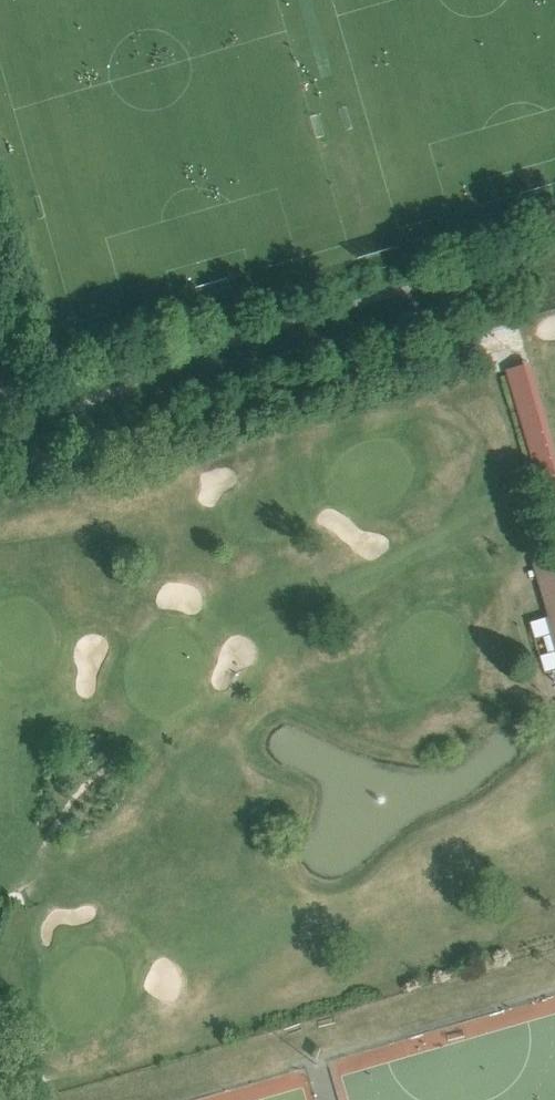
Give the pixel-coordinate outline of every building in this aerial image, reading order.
[(530,362),(506,369),(510,384),(534,376),(530,362)] [(533,562),(554,637),(554,557),(533,562)]
